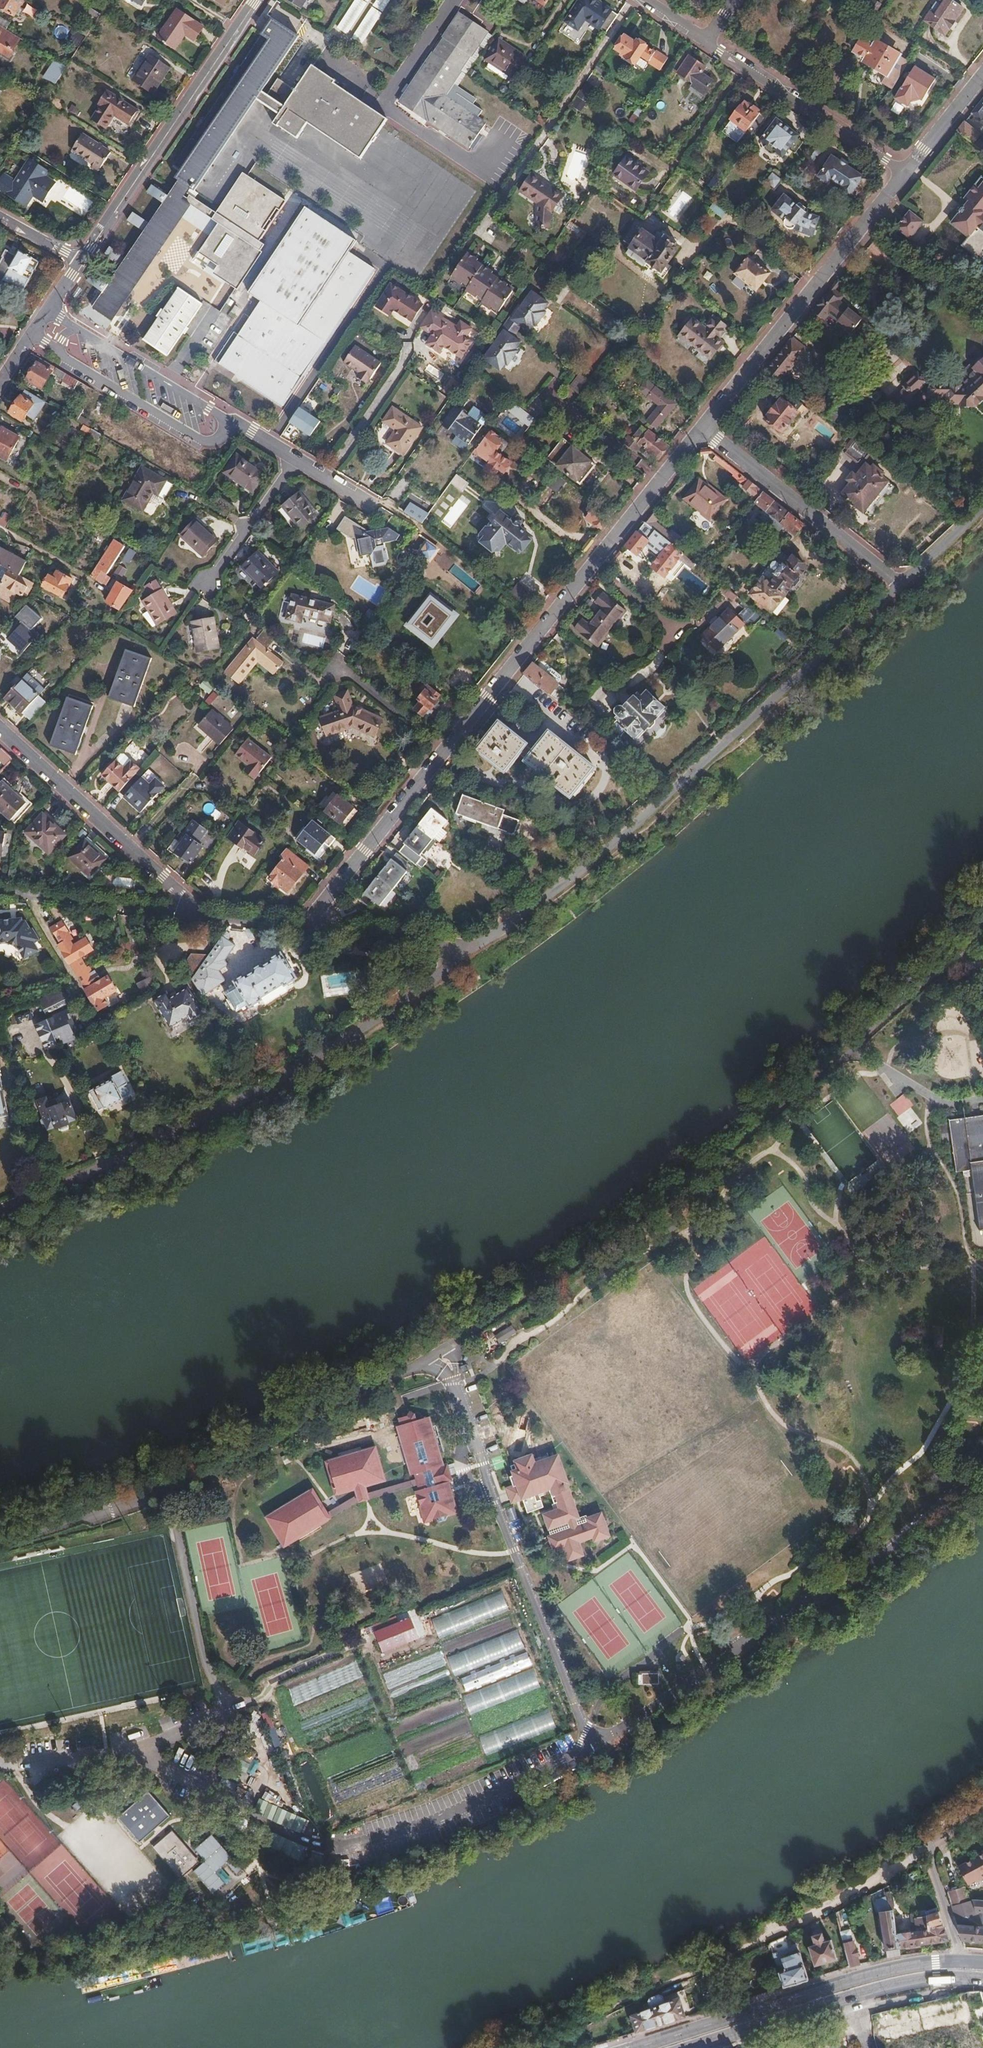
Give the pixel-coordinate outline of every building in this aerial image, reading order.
[(15,16),(25,0),(0,0),(0,7),(15,16)] [(340,21),(349,28),(367,0),(354,0),(340,21)] [(356,33),(365,39),(391,0),(377,0),(356,33)] [(605,33),(617,15),(595,0),(579,0),(565,21),(578,30),(585,20),(605,33)] [(925,21),(945,35),(963,8),(950,0),(946,0),(942,6),(937,3),(925,21)] [(50,14),(35,5),(31,11),(46,20),(50,14)] [(280,9),(276,15),(294,24),(297,17),(280,9)] [(176,11),(157,38),(174,50),(184,36),(192,42),(202,28),(176,11)] [(474,103),(456,91),(450,98),(444,94),(462,68),(487,30),(461,12),(457,18),(436,49),(419,75),(399,104),(425,121),(427,119),(469,148),(486,123),(479,117),(484,109),(474,103)] [(261,90),(298,36),(271,18),(239,65),(236,63),(231,69),(235,71),(202,119),(199,117),(193,125),(196,127),(170,165),(178,170),(173,178),(176,180),(165,198),(149,187),(144,195),(160,205),(146,225),(131,214),(126,222),(141,233),(123,260),(108,249),(102,257),(118,268),(105,287),(89,276),(85,283),(100,294),(89,310),(109,323),(193,199),(217,215),(197,244),(199,245),(195,250),(205,257),(208,252),(235,270),(256,240),(250,237),(277,197),(262,187),(259,192),(235,175),(214,205),(193,191),(256,98),(279,114),(273,124),(277,126),(279,125),(297,138),(308,122),(362,159),(389,120),(311,67),(294,93),(287,88),(283,95),(271,87),(266,93),(261,90)] [(0,26),(0,51),(2,52),(4,49),(8,48),(12,51),(20,39),(0,26)] [(85,28),(81,34),(86,37),(90,30),(85,28)] [(450,98),(456,91),(459,86),(466,75),(493,34),(487,30),(462,68),(444,94),(450,98)] [(354,36),(344,41),(349,44),(356,41),(354,36)] [(625,36),(616,49),(623,54),(622,56),(635,64),(640,56),(649,61),(655,52),(638,41),(637,43),(625,36)] [(508,82),(514,86),(522,73),(516,69),(526,55),(500,38),(486,59),(511,77),(508,82)] [(861,40),(855,50),(868,58),(867,61),(886,73),(881,80),(888,85),(903,59),(877,44),(875,48),(861,40)] [(655,52),(649,61),(648,63),(659,70),(668,58),(656,50),(655,52)] [(672,69),(676,72),(705,91),(713,79),(702,71),(705,66),(684,52),(672,69)] [(148,54),(130,81),(152,95),(169,68),(148,54)] [(49,81),(55,84),(66,67),(61,64),(57,68),(49,81)] [(902,88),(895,99),(907,107),(911,102),(920,100),(922,102),(935,81),(915,68),(902,88)] [(672,69),(667,77),(671,79),(676,72),(672,69)] [(592,75),(589,81),(598,85),(601,80),(592,75)] [(587,83),(578,96),(586,101),(595,88),(587,83)] [(459,86),(456,91),(474,103),(476,98),(459,86)] [(99,107),(90,121),(104,130),(113,116),(128,127),(137,114),(106,92),(97,105),(99,107)] [(582,99),(576,107),(581,111),(587,104),(582,99)] [(982,99),(971,113),(979,119),(982,114),(982,100),(982,99)] [(722,131),(744,148),(767,117),(745,101),(722,131)] [(638,124),(644,110),(637,107),(631,121),(638,124)] [(534,121),(542,127),(546,120),(538,115),(534,121)] [(781,159),(788,150),(796,139),(798,137),(790,131),(788,133),(782,128),(784,126),(776,121),(759,142),(766,147),(765,148),(765,152),(771,156),(775,154),(781,159)] [(964,122),(956,132),(969,142),(972,144),(980,134),(964,122)] [(82,136),(71,151),(92,165),(90,167),(96,172),(108,155),(82,136)] [(796,139),(788,150),(794,154),(802,144),(796,139)] [(974,146),(982,153),(982,143),(979,140),(974,146)] [(814,146),(804,159),(811,164),(821,151),(814,146)] [(625,157),(614,174),(636,189),(647,172),(625,157)] [(847,167),(840,162),(832,157),(819,176),(828,183),(831,179),(843,187),(841,191),(851,197),(863,178),(847,167)] [(0,178),(0,191),(24,207),(31,195),(42,202),(54,184),(44,177),(47,172),(29,159),(14,182),(3,174),(0,178)] [(842,159),(840,162),(847,167),(850,164),(842,159)] [(771,171),(763,183),(773,191),(782,179),(771,171)] [(707,186),(712,190),(722,177),(717,173),(707,186)] [(948,226),(965,240),(959,247),(977,261),(982,253),(982,178),(981,176),(964,198),(967,201),(948,226)] [(529,184),(517,201),(535,212),(537,236),(548,235),(548,221),(559,204),(529,184)] [(782,207),(776,215),(784,222),(783,227),(788,230),(792,229),(798,233),(812,237),(818,217),(804,214),(795,206),(784,197),(782,198),(779,198),(777,200),(778,204),(782,207)] [(730,209),(719,200),(712,209),(723,218),(730,209)] [(795,206),(804,214),(807,210),(798,203),(795,206)] [(771,212),(776,215),(782,207),(778,204),(771,212)] [(305,209),(248,292),(268,306),(225,369),(281,405),(301,376),(373,269),(347,252),(355,241),(305,209)] [(905,215),(892,231),(904,241),(917,225),(905,215)] [(568,223),(564,229),(577,238),(581,231),(568,223)] [(632,246),(631,248),(650,262),(649,264),(661,273),(680,247),(668,239),(667,240),(658,233),(652,240),(642,232),(641,234),(634,228),(625,241),(632,246)] [(650,262),(631,248),(626,254),(646,268),(649,264),(650,262)] [(0,284),(3,279),(23,290),(39,262),(19,251),(18,253),(16,256),(6,250),(2,256),(3,257),(0,263),(0,284)] [(474,260),(476,257),(468,253),(451,277),(461,284),(463,282),(469,286),(466,290),(476,297),(478,295),(484,299),(481,303),(492,310),(493,308),(499,312),(513,292),(508,288),(504,286),(506,283),(498,278),(492,275),(489,272),(490,270),(483,265),(478,261),(474,260)] [(749,259),(736,276),(757,293),(770,275),(749,259)] [(375,305),(386,312),(389,307),(393,309),(407,318),(416,305),(407,300),(409,296),(389,284),(375,305)] [(827,292),(839,300),(841,297),(830,288),(827,292)] [(200,304),(177,289),(142,341),(165,357),(200,304)] [(521,307),(513,319),(529,331),(534,323),(537,325),(547,312),(544,310),(549,302),(533,291),(521,307)] [(827,292),(812,311),(823,320),(839,300),(827,292)] [(510,317),(513,319),(521,307),(518,305),(510,317)] [(867,320),(851,309),(841,323),(857,334),(867,320)] [(502,320),(509,325),(513,319),(510,317),(506,315),(502,320)] [(694,322),(681,339),(710,362),(723,345),(719,342),(729,329),(715,318),(705,330),(694,322)] [(501,329),(504,331),(509,325),(502,320),(498,327),(501,329)] [(436,348),(446,355),(450,349),(454,352),(469,361),(475,352),(472,350),(478,341),(452,324),(449,328),(438,321),(428,335),(439,342),(436,348)] [(493,340),(497,342),(504,331),(501,329),(493,340)] [(504,331),(497,342),(485,358),(501,370),(506,363),(508,365),(518,352),(515,350),(520,343),(504,331)] [(791,337),(766,370),(782,383),(785,380),(782,377),(805,348),(791,337)] [(568,345),(560,357),(572,365),(580,353),(568,345)] [(354,347),(343,364),(358,374),(356,378),(366,385),(380,364),(354,347)] [(450,349),(446,355),(450,358),(454,352),(450,349)] [(50,373),(54,375),(58,370),(38,359),(35,364),(34,364),(25,379),(40,389),(50,373)] [(931,400),(937,400),(948,401),(947,406),(961,407),(963,410),(970,408),(974,405),(976,407),(976,409),(982,415),(982,362),(982,363),(981,362),(973,368),(975,370),(958,386),(930,385),(929,399),(931,400)] [(554,365),(546,376),(557,385),(565,374),(554,365)] [(58,370),(54,375),(63,380),(66,375),(58,370)] [(63,380),(54,375),(51,381),(59,385),(63,380)] [(321,375),(317,381),(323,385),(327,379),(321,375)] [(914,378),(903,387),(907,392),(905,394),(909,399),(922,387),(914,378)] [(444,393),(450,397),(459,384),(452,379),(444,393)] [(630,440),(625,445),(634,452),(640,445),(648,451),(647,453),(653,458),(655,456),(657,458),(666,447),(649,434),(654,428),(656,430),(676,405),(647,382),(641,390),(642,394),(659,407),(648,421),(650,422),(643,431),(641,429),(633,438),(634,439),(632,441),(630,440)] [(43,402),(22,390),(9,413),(21,421),(24,416),(32,421),(43,402)] [(781,399),(764,419),(781,432),(797,413),(796,411),(801,405),(789,395),(784,401),(781,399)] [(304,402),(290,424),(306,435),(316,421),(305,414),(310,406),(304,402)] [(456,406),(445,422),(450,425),(449,428),(470,443),(483,424),(456,406)] [(391,409),(382,423),(393,432),(385,445),(402,456),(420,429),(391,409)] [(80,430),(87,433),(90,429),(83,425),(80,430)] [(523,435),(526,431),(520,427),(513,436),(519,440),(523,435)] [(0,429),(0,454),(6,458),(18,439),(0,429)] [(101,435),(92,430),(89,436),(98,440),(101,435)] [(475,450),(482,456),(488,448),(493,451),(499,443),(487,434),(475,450)] [(523,435),(519,440),(517,443),(523,448),(530,440),(523,435)] [(851,438),(844,447),(847,449),(845,453),(858,463),(860,460),(863,462),(870,453),(851,438)] [(562,440),(547,459),(576,482),(591,463),(562,440)] [(488,448),(482,456),(487,459),(493,451),(488,448)] [(235,456),(223,473),(250,493),(262,476),(235,456)] [(722,467),(732,475),(735,472),(715,456),(712,460),(722,467)] [(645,461),(640,465),(646,474),(651,470),(645,461)] [(870,469),(867,466),(865,465),(855,477),(851,474),(846,480),(850,483),(840,495),(862,512),(869,518),(894,488),(887,482),(880,476),(882,474),(872,466),(870,469)] [(140,468),(121,500),(140,511),(150,493),(159,498),(168,484),(140,468)] [(756,500),(762,494),(756,489),(735,472),(732,475),(731,477),(738,482),(737,483),(743,487),(741,489),(756,500)] [(698,478),(683,498),(709,519),(724,499),(698,478)] [(756,500),(754,503),(764,511),(758,518),(777,533),(783,526),(794,535),(802,525),(792,517),(762,494),(756,500)] [(297,495),(280,508),(299,531),(315,517),(297,495)] [(405,500),(398,509),(421,523),(428,514),(405,500)] [(593,523),(600,530),(608,520),(595,509),(589,516),(595,521),(593,523)] [(665,540),(678,551),(685,542),(670,530),(668,534),(654,523),(658,518),(651,513),(643,523),(665,540)] [(501,514),(483,537),(483,541),(493,549),(495,550),(496,550),(498,550),(505,541),(519,551),(530,537),(519,529),(522,526),(522,524),(522,521),(520,519),(517,518),(514,518),(511,522),(501,514)] [(595,521),(589,516),(586,520),(591,525),(593,523),(595,521)] [(359,538),(364,531),(343,519),(335,530),(349,539),(351,539),(354,538),(356,547),(358,547),(360,557),(368,555),(371,568),(384,564),(383,561),(386,560),(385,553),(359,538)] [(194,521),(179,536),(200,557),(214,542),(194,521)] [(643,523),(625,547),(635,555),(647,541),(662,553),(651,567),(662,577),(668,570),(681,554),(678,551),(665,540),(643,523)] [(366,533),(364,531),(359,538),(385,553),(383,544),(389,542),(392,544),(398,535),(381,524),(378,530),(366,533)] [(89,578),(99,583),(103,576),(104,575),(105,575),(122,547),(113,542),(89,578)] [(424,544),(420,551),(421,552),(420,554),(429,561),(437,550),(428,543),(426,545),(424,544)] [(131,564),(138,552),(131,548),(124,560),(131,564)] [(8,571),(18,576),(24,564),(0,551),(0,567),(8,571)] [(754,592),(750,596),(754,599),(755,605),(761,609),(764,608),(768,609),(770,612),(790,587),(791,588),(794,588),(799,582),(799,578),(798,577),(805,568),(792,558),(790,560),(780,552),(760,578),(763,580),(760,584),(758,584),(753,591),(754,592)] [(255,554),(241,569),(260,589),(275,574),(255,554)] [(118,566),(112,575),(119,579),(124,570),(118,566)] [(18,576),(8,571),(0,585),(21,596),(26,587),(15,581),(18,576)] [(47,575),(42,586),(61,597),(71,580),(55,571),(52,578),(47,575)] [(32,584),(18,576),(15,581),(26,587),(30,589),(32,584)] [(103,576),(99,583),(104,586),(108,579),(103,576)] [(105,603),(119,610),(132,592),(116,583),(105,603)] [(160,593),(141,604),(155,627),(174,616),(160,593)] [(462,616),(434,594),(408,627),(437,649),(462,616)] [(581,620),(573,630),(596,648),(610,630),(624,612),(601,594),(594,604),(599,608),(586,624),(581,620)] [(291,597),(287,620),(301,623),(303,616),(329,622),(332,606),(291,597)] [(35,607),(31,612),(39,620),(43,615),(35,607)] [(700,638),(714,652),(741,624),(726,611),(700,638)] [(213,621),(192,625),(198,654),(219,650),(213,621)] [(21,622),(7,638),(22,652),(37,636),(21,622)] [(262,631),(258,636),(254,642),(250,639),(222,673),(237,685),(257,661),(277,677),(285,667),(266,651),(274,640),(262,631)] [(124,650),(107,698),(133,708),(150,660),(124,650)] [(358,663),(354,668),(365,677),(369,672),(358,663)] [(531,664),(523,674),(555,700),(564,691),(531,664)] [(4,698),(29,721),(45,702),(30,688),(40,676),(31,668),(4,698)] [(205,682),(200,687),(209,694),(213,689),(205,682)] [(414,697),(408,705),(422,716),(429,708),(431,710),(438,702),(435,699),(439,695),(428,686),(424,690),(419,687),(413,695),(414,697)] [(213,706),(220,696),(213,691),(206,701),(213,706)] [(334,713),(321,719),(327,736),(352,726),(374,737),(383,720),(355,705),(352,706),(347,692),(329,700),(334,713)] [(616,722),(610,730),(620,739),(627,731),(635,739),(645,728),(647,730),(650,730),(654,726),(654,722),(653,721),(655,719),(654,717),(662,709),(646,694),(640,700),(636,696),(623,710),(621,709),(617,708),(615,710),(615,715),(617,717),(615,720),(616,722)] [(66,698),(49,746),(74,755),(91,707),(66,698)] [(212,713),(199,727),(219,746),(232,732),(212,713)] [(497,724),(476,751),(503,773),(517,756),(569,798),(592,769),(547,733),(532,752),(497,724)] [(238,734),(226,749),(247,767),(243,772),(252,780),(269,759),(238,734)] [(0,750),(0,770),(2,772),(12,761),(0,750)] [(121,770),(128,763),(120,756),(113,763),(121,770)] [(100,778),(117,795),(118,794),(135,775),(138,772),(128,763),(121,770),(113,763),(100,778)] [(140,779),(123,798),(130,804),(132,802),(142,811),(163,789),(154,781),(156,779),(148,771),(140,779)] [(135,775),(118,794),(123,798),(140,779),(135,775)] [(8,818),(24,802),(0,781),(0,811),(8,818)] [(503,811),(461,796),(454,814),(496,829),(503,811)] [(337,797),(325,812),(340,824),(353,809),(337,797)] [(132,802),(130,804),(129,805),(139,814),(142,811),(132,802)] [(41,808),(22,828),(24,830),(44,811),(41,808)] [(405,845),(398,853),(413,864),(446,822),(430,810),(404,843),(405,845)] [(42,814),(25,833),(48,854),(65,835),(42,814)] [(186,837),(196,844),(206,830),(193,821),(183,835),(186,837)] [(296,841),(314,855),(323,844),(328,847),(334,839),(311,821),(296,841)] [(238,823),(227,838),(241,849),(243,847),(254,855),(264,842),(238,823)] [(180,846),(174,854),(181,859),(189,865),(201,848),(196,844),(186,837),(180,846)] [(88,842),(71,860),(91,880),(108,862),(88,842)] [(323,844),(314,855),(319,859),(328,847),(323,844)] [(283,860),(269,879),(276,884),(278,882),(290,891),(309,867),(287,850),(281,858),(283,860)] [(376,878),(363,894),(378,907),(386,897),(406,872),(402,869),(407,863),(395,853),(391,859),(376,878)] [(48,929),(50,927),(57,923),(54,917),(44,923),(48,929)] [(7,944),(16,949),(22,959),(23,961),(38,952),(34,945),(39,942),(32,930),(30,931),(25,922),(22,924),(21,920),(0,921),(0,945),(7,944)] [(57,923),(50,927),(60,945),(67,941),(70,939),(65,931),(66,930),(60,921),(57,923)] [(227,927),(210,954),(209,955),(218,961),(239,929),(228,927),(227,927)] [(67,941),(60,945),(60,946),(64,953),(63,953),(76,975),(86,969),(79,957),(91,950),(84,940),(71,948),(67,941)] [(236,985),(224,992),(236,1012),(248,1005),(250,1008),(261,1001),(260,999),(283,985),(284,986),(296,979),(281,953),(269,960),(270,963),(263,967),(261,966),(254,970),(254,973),(247,977),(246,975),(234,982),(236,985)] [(209,955),(210,954),(192,955),(184,966),(192,980),(209,955)] [(209,955),(192,980),(203,997),(226,982),(221,972),(229,967),(218,961),(209,955)] [(86,969),(76,975),(97,1011),(108,1004),(104,998),(115,992),(107,979),(101,983),(94,972),(92,974),(88,968),(86,969)] [(147,989),(147,988),(153,987),(151,978),(138,981),(140,991),(147,989)] [(153,1001),(169,1027),(175,1037),(205,1020),(202,1015),(186,989),(175,995),(172,990),(153,1001)] [(46,1013),(66,1006),(60,990),(40,997),(46,1013)] [(66,1012),(45,1021),(56,1045),(77,1036),(66,1012)] [(56,1045),(45,1021),(34,1026),(46,1050),(56,1046),(56,1045)] [(110,1082),(90,1092),(99,1111),(129,1097),(124,1087),(126,1086),(120,1074),(109,1079),(110,1082)] [(9,1115),(0,1075),(0,1117),(9,1115)] [(889,1105),(909,1133),(924,1123),(904,1095),(889,1105)] [(44,1100),(37,1103),(43,1120),(41,1122),(43,1127),(46,1127),(48,1131),(55,1128),(56,1130),(68,1125),(68,1123),(76,1121),(69,1104),(57,1108),(54,1100),(46,1103),(44,1100)] [(975,1173),(982,1203),(982,1118),(949,1126),(961,1177),(975,1173)] [(977,1186),(967,1187),(971,1218),(979,1217),(980,1229),(982,1228),(977,1186)] [(410,1413),(409,1409),(405,1407),(404,1407),(402,1411),(405,1418),(407,1417),(406,1415),(410,1413)] [(421,1516),(428,1514),(435,1518),(440,1517),(444,1509),(451,1508),(434,1450),(439,1448),(430,1420),(425,1421),(423,1412),(411,1416),(410,1413),(406,1415),(407,1417),(405,1418),(402,1411),(393,1414),(395,1422),(393,1422),(395,1431),(390,1432),(399,1460),(404,1459),(407,1470),(412,1468),(413,1474),(415,1479),(417,1485),(412,1487),(421,1516)] [(339,1455),(325,1460),(333,1487),(348,1482),(347,1479),(360,1475),(361,1478),(376,1474),(368,1446),(354,1451),(353,1448),(338,1452),(339,1455)] [(562,1485),(560,1486),(548,1452),(528,1459),(525,1451),(508,1457),(509,1460),(504,1462),(507,1471),(503,1473),(507,1484),(511,1482),(516,1495),(520,1509),(537,1503),(534,1495),(530,1497),(527,1490),(542,1485),(546,1496),(550,1494),(559,1519),(572,1514),(562,1485)] [(363,1489),(361,1482),(362,1480),(361,1478),(360,1475),(347,1479),(348,1482),(350,1484),(352,1491),(323,1509),(326,1514),(354,1498),(415,1479),(413,1474),(363,1489)] [(516,1495),(511,1482),(507,1484),(500,1486),(504,1499),(516,1495)] [(281,1505),(266,1514),(281,1538),(295,1530),(297,1533),(312,1523),(310,1519),(314,1516),(310,1509),(316,1505),(307,1489),(294,1497),(296,1500),(283,1508),(281,1505)] [(321,1512),(316,1505),(310,1509),(314,1516),(321,1512)] [(550,1505),(537,1510),(542,1525),(555,1520),(550,1505)] [(594,1508),(580,1513),(588,1535),(602,1530),(594,1508)] [(554,1527),(541,1532),(547,1547),(556,1544),(561,1556),(576,1551),(572,1538),(583,1534),(578,1519),(563,1524),(568,1538),(559,1541),(554,1527)] [(380,1563),(348,1575),(356,1595),(388,1583),(380,1563)] [(439,1635),(511,1614),(505,1594),(433,1615),(439,1635)] [(454,1673),(526,1650),(520,1631),(448,1654),(454,1673)] [(655,1661),(640,1665),(643,1678),(658,1674),(655,1661)] [(536,1669),(464,1694),(471,1713),(542,1688),(536,1669)] [(551,1708),(479,1734),(486,1753),(557,1727),(551,1708)] [(271,1711),(263,1713),(268,1729),(276,1726),(271,1711)] [(278,1728),(270,1729),(273,1747),(281,1746),(278,1728)] [(149,1792),(118,1815),(139,1841),(169,1818),(149,1792)] [(268,1820),(302,1831),(307,1817),(273,1805),(268,1820)] [(273,1847),(302,1861),(309,1847),(297,1841),(299,1838),(282,1829),(273,1847)] [(199,1861),(174,1830),(153,1845),(178,1876),(199,1861)] [(206,1859),(194,1868),(214,1894),(226,1884),(215,1869),(230,1858),(212,1834),(196,1846),(206,1859)] [(968,1886),(975,1882),(976,1883),(982,1879),(982,1852),(975,1856),(976,1857),(958,1868),(968,1886)] [(903,1886),(919,1878),(919,1877),(916,1871),(900,1880),(903,1886)] [(965,1887),(949,1891),(952,1903),(968,1899),(965,1887)] [(896,1934),(892,1912),(890,1912),(884,1892),(880,1893),(881,1898),(875,1900),(874,1903),(876,1912),(880,1913),(887,1958),(900,1956),(899,1948),(896,1934)] [(974,1899),(951,1906),(957,1925),(982,1927),(978,1912),(974,1899)] [(974,1899),(978,1912),(982,1912),(982,1900),(974,1899)] [(948,1940),(938,1912),(937,1912),(936,1909),(927,1912),(928,1916),(915,1918),(917,1931),(921,1931),(922,1935),(924,1934),(926,1944),(946,1941),(948,1940)] [(837,1913),(841,1929),(850,1927),(845,1910),(837,1913)] [(926,1944),(924,1934),(922,1935),(921,1931),(917,1931),(915,1918),(910,1914),(913,1931),(896,1934),(899,1948),(908,1946),(911,1949),(915,1948),(917,1945),(926,1944)] [(836,1960),(830,1940),(823,1942),(818,1922),(809,1926),(814,1945),(808,1947),(814,1967),(836,1960)] [(962,1940),(982,1942),(982,1927),(957,1925),(962,1940)] [(807,1980),(797,1948),(789,1951),(785,1936),(769,1943),(782,1987),(794,1984),(807,1980)] [(855,1950),(852,1939),(842,1941),(848,1967),(858,1965),(856,1957),(858,1957),(856,1950),(855,1950)] [(981,1992),(969,1992),(974,2010),(973,2010),(977,2025),(978,2025),(981,2035),(982,2034),(982,1999),(981,1992)] [(661,2024),(685,2017),(679,1999),(664,2004),(662,1996),(659,1994),(648,1998),(648,2003),(650,2009),(631,2016),(636,2032),(661,2024)]
